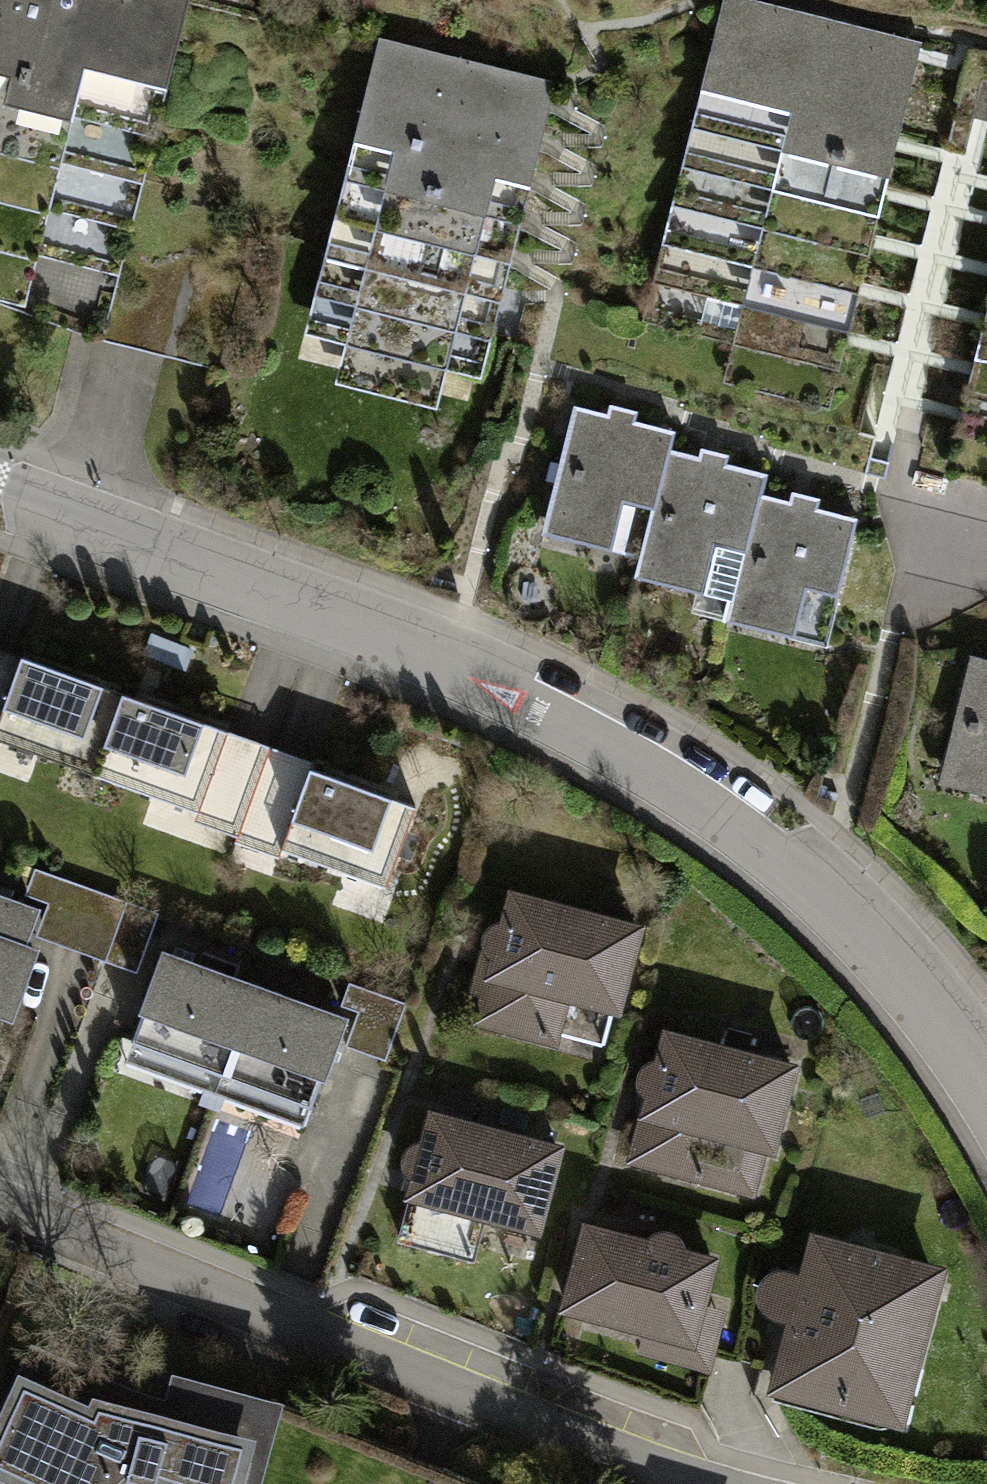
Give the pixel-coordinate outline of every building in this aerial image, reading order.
[(155,100),(170,43),(9,0),(0,0),(0,61),(155,100)] [(170,43),(181,0),(9,0),(170,43)] [(718,51),(911,99),(925,47),(739,0),(731,0),(718,51)] [(976,48),(960,111),(986,118),(986,51),(976,48)] [(718,51),(706,97),(900,145),(911,99),(718,51)] [(371,106),(537,153),(551,108),(386,58),(371,106)] [(140,158),(155,100),(0,61),(0,122),(140,158)] [(706,97),(694,147),(887,196),(900,145),(706,97)] [(371,106),(357,152),(523,198),(537,153),(371,106)] [(124,218),(140,158),(0,122),(0,187),(124,218)] [(694,147),(681,197),(874,246),(887,196),(694,147)] [(357,152),(343,197),(510,243),(523,198),(357,152)] [(124,218),(0,187),(0,244),(110,273),(124,218)] [(343,197),(331,238),(496,287),(510,243),(343,197)] [(681,197),(668,246),(861,295),(874,246),(681,197)] [(331,238),(316,285),(482,334),(496,287),(331,238)] [(849,344),(861,295),(668,246),(656,294),(849,344)] [(468,380),(482,334),(316,285),(303,330),(468,380)] [(981,373),(972,413),(986,417),(986,375),(981,373)] [(641,557),(668,451),(672,431),(571,406),(542,534),(641,557)] [(736,600),(761,496),(766,476),(668,451),(641,557),(637,576),(736,600)] [(855,518),(761,496),(736,600),(732,622),(826,644),(855,518)] [(97,773),(128,690),(0,644),(0,739),(97,773)] [(986,796),(986,660),(974,657),(942,785),(986,796)] [(262,740),(128,690),(97,773),(230,823),(262,740)] [(417,801),(270,748),(241,836),(387,889),(417,801)] [(14,1010),(40,937),(138,971),(158,913),(33,869),(24,893),(0,885),(0,1005),(14,1010)] [(646,921),(507,886),(472,1025),(556,1046),(568,998),(623,1012),(646,921)] [(126,1059),(217,1092),(258,976),(168,944),(126,1059)] [(342,1005),(258,976),(217,1092),(306,1124),(334,1043),(381,1060),(401,1002),(350,984),(342,1005)] [(803,1062),(666,1027),(632,1160),(759,1193),(770,1148),(780,1150),(803,1062)] [(567,1140),(431,1105),(396,1239),(471,1259),(482,1216),(543,1232),(567,1140)] [(722,1251),(587,1215),(562,1307),(587,1313),(580,1336),(710,1371),(729,1302),(710,1296),(722,1251)] [(947,1262),(816,1225),(805,1266),(783,1267),(767,1274),(763,1288),(763,1301),(772,1314),(788,1320),(771,1387),(908,1425),(947,1262)] [(41,1342),(0,1427),(0,1483),(137,1483),(139,1477),(162,1483),(264,1483),(285,1418),(41,1342)]
